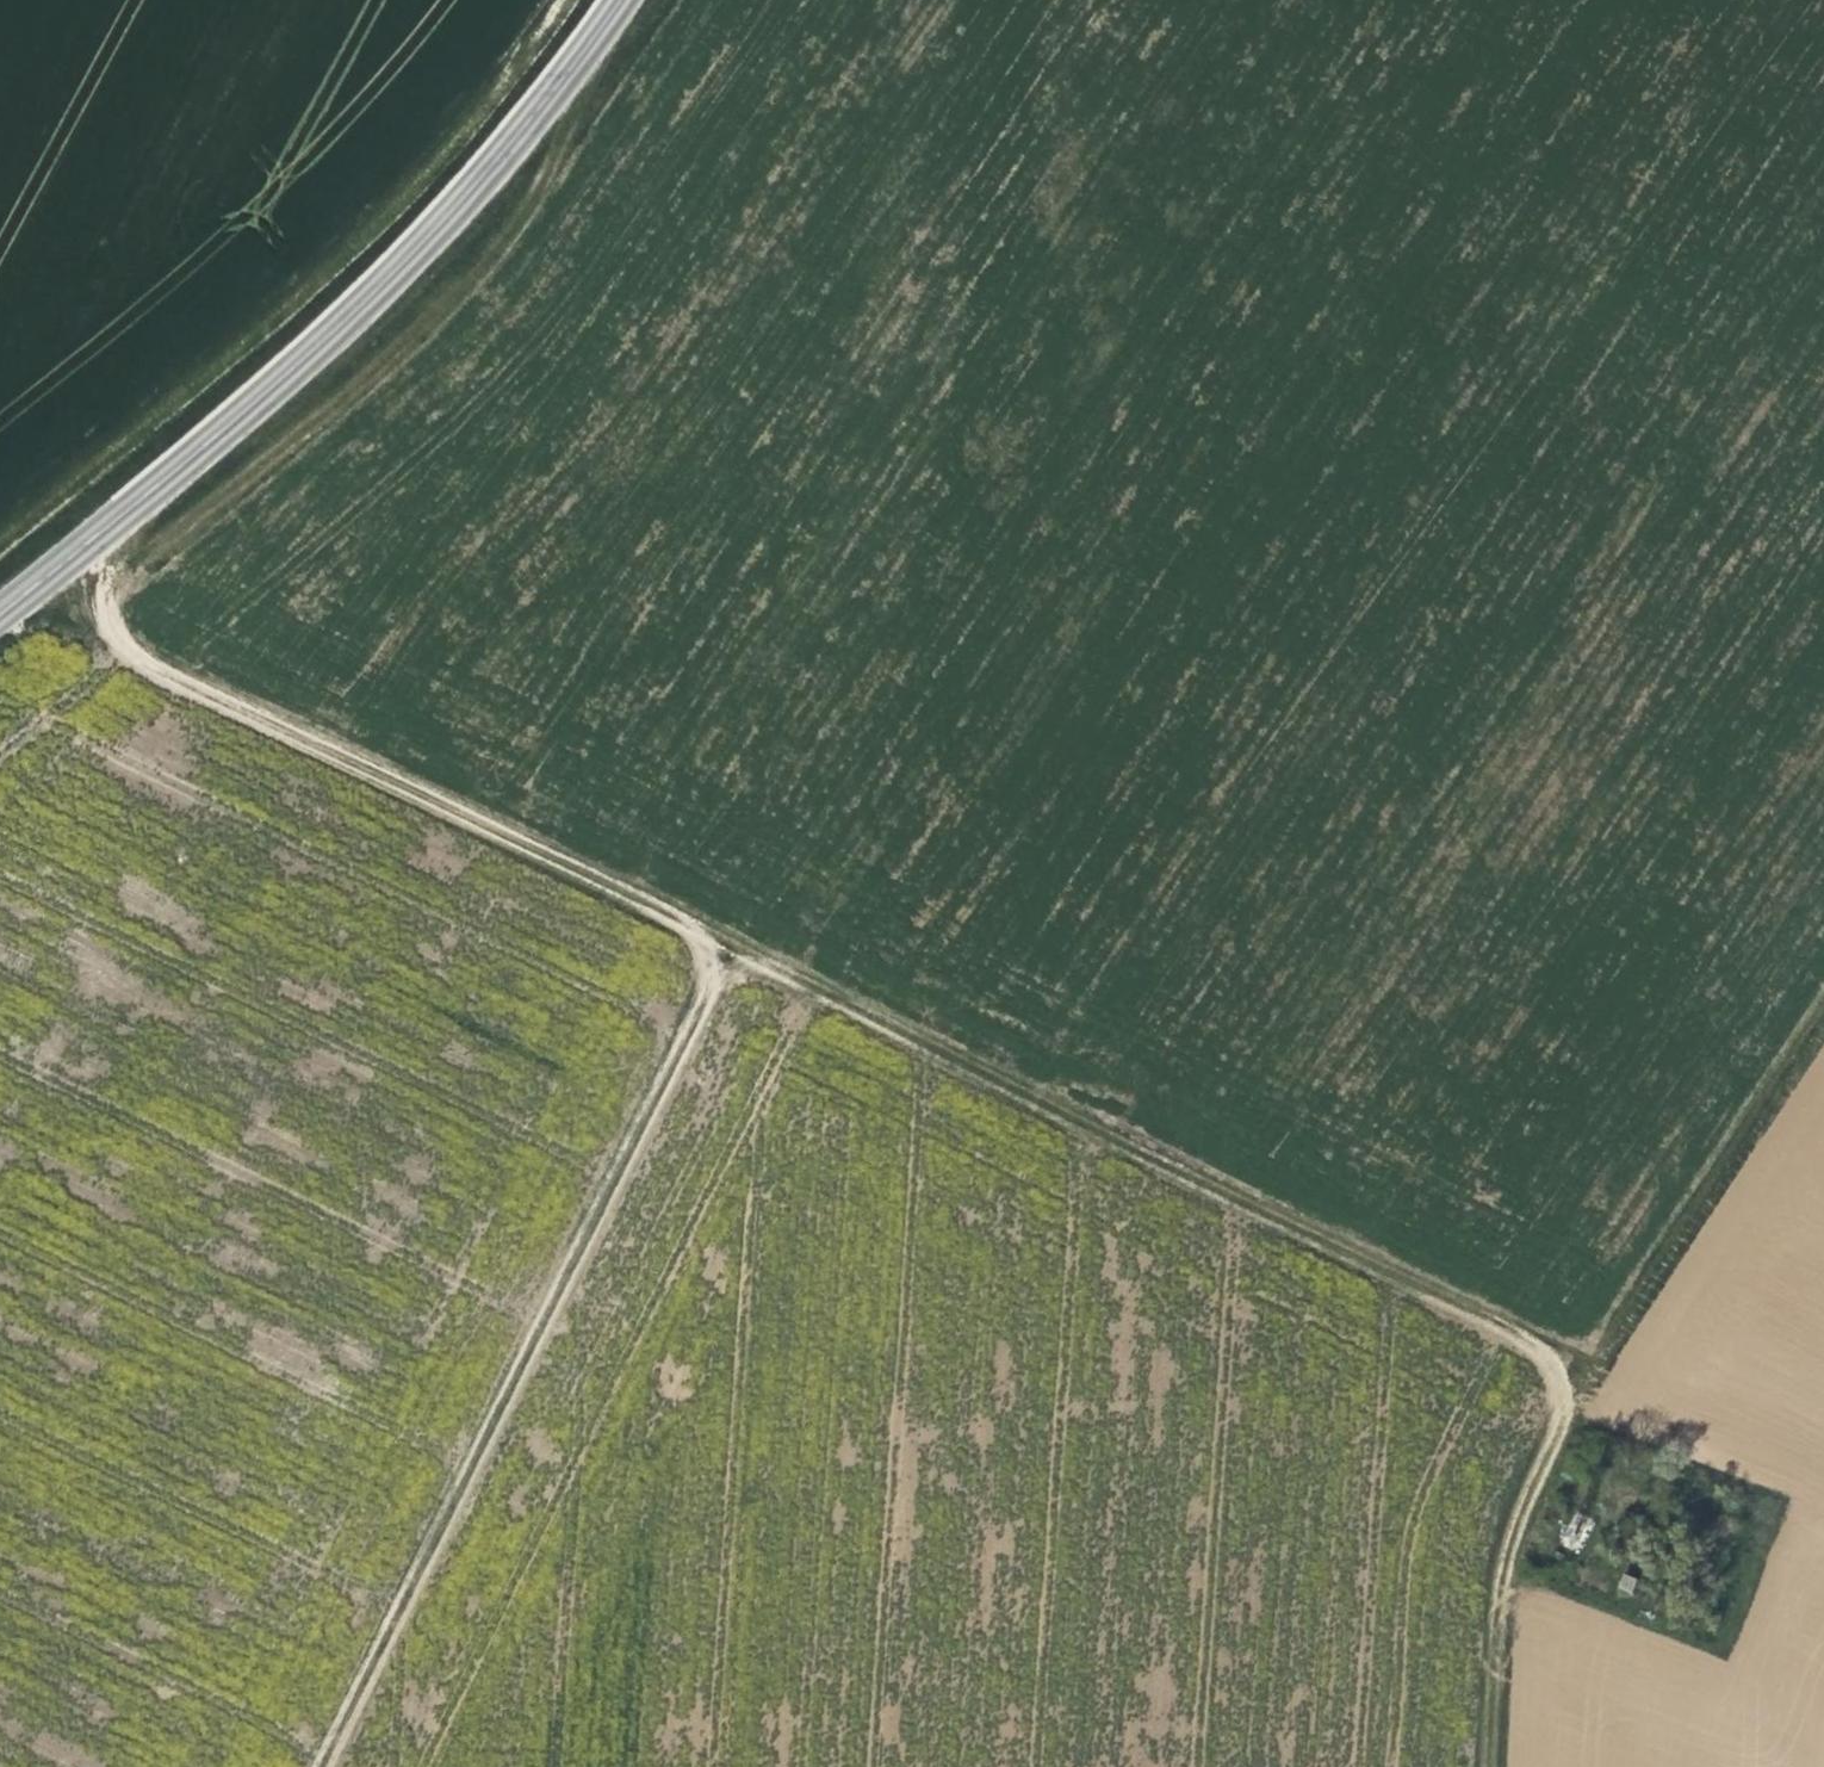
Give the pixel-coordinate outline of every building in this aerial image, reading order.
[(1633,1599),(1638,1587),(1626,1583),(1621,1595),(1633,1599)]
